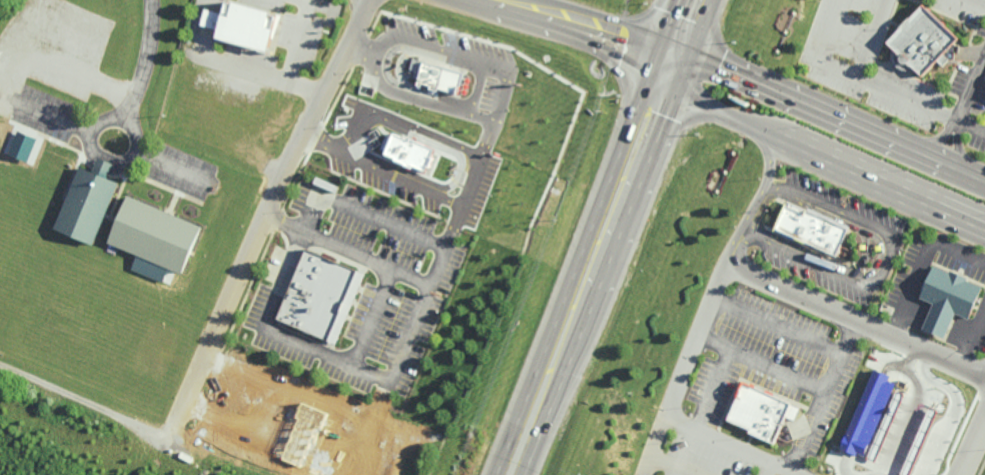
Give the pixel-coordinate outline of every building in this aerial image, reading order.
[(227,13),(230,0),(239,0),(284,12),(273,53),(220,38),(223,29),(205,24),(209,8),(227,13)] [(916,3),(879,43),(919,80),(936,62),(940,66),(947,59),(941,54),(955,39),(916,3)] [(458,93),(438,89),(437,91),(416,85),(419,73),(408,69),(412,57),(464,72),(458,93)] [(115,163),(109,177),(121,182),(94,244),(56,228),(83,166),(95,171),(101,157),(115,163)] [(204,226),(183,274),(110,242),(131,194),(204,226)] [(845,227),(832,256),(771,228),(784,199),(845,227)] [(337,343),(279,319),(309,249),(366,273),(337,343)] [(951,313),(940,339),(918,330),(930,303),(915,297),(928,266),(942,272),(943,269),(965,278),(963,282),(978,288),(965,318),(951,313)] [(896,380),(871,370),(841,448),(865,458),(896,380)] [(738,382),(787,404),(797,408),(791,421),(781,416),(769,443),(720,422),(738,382)]
